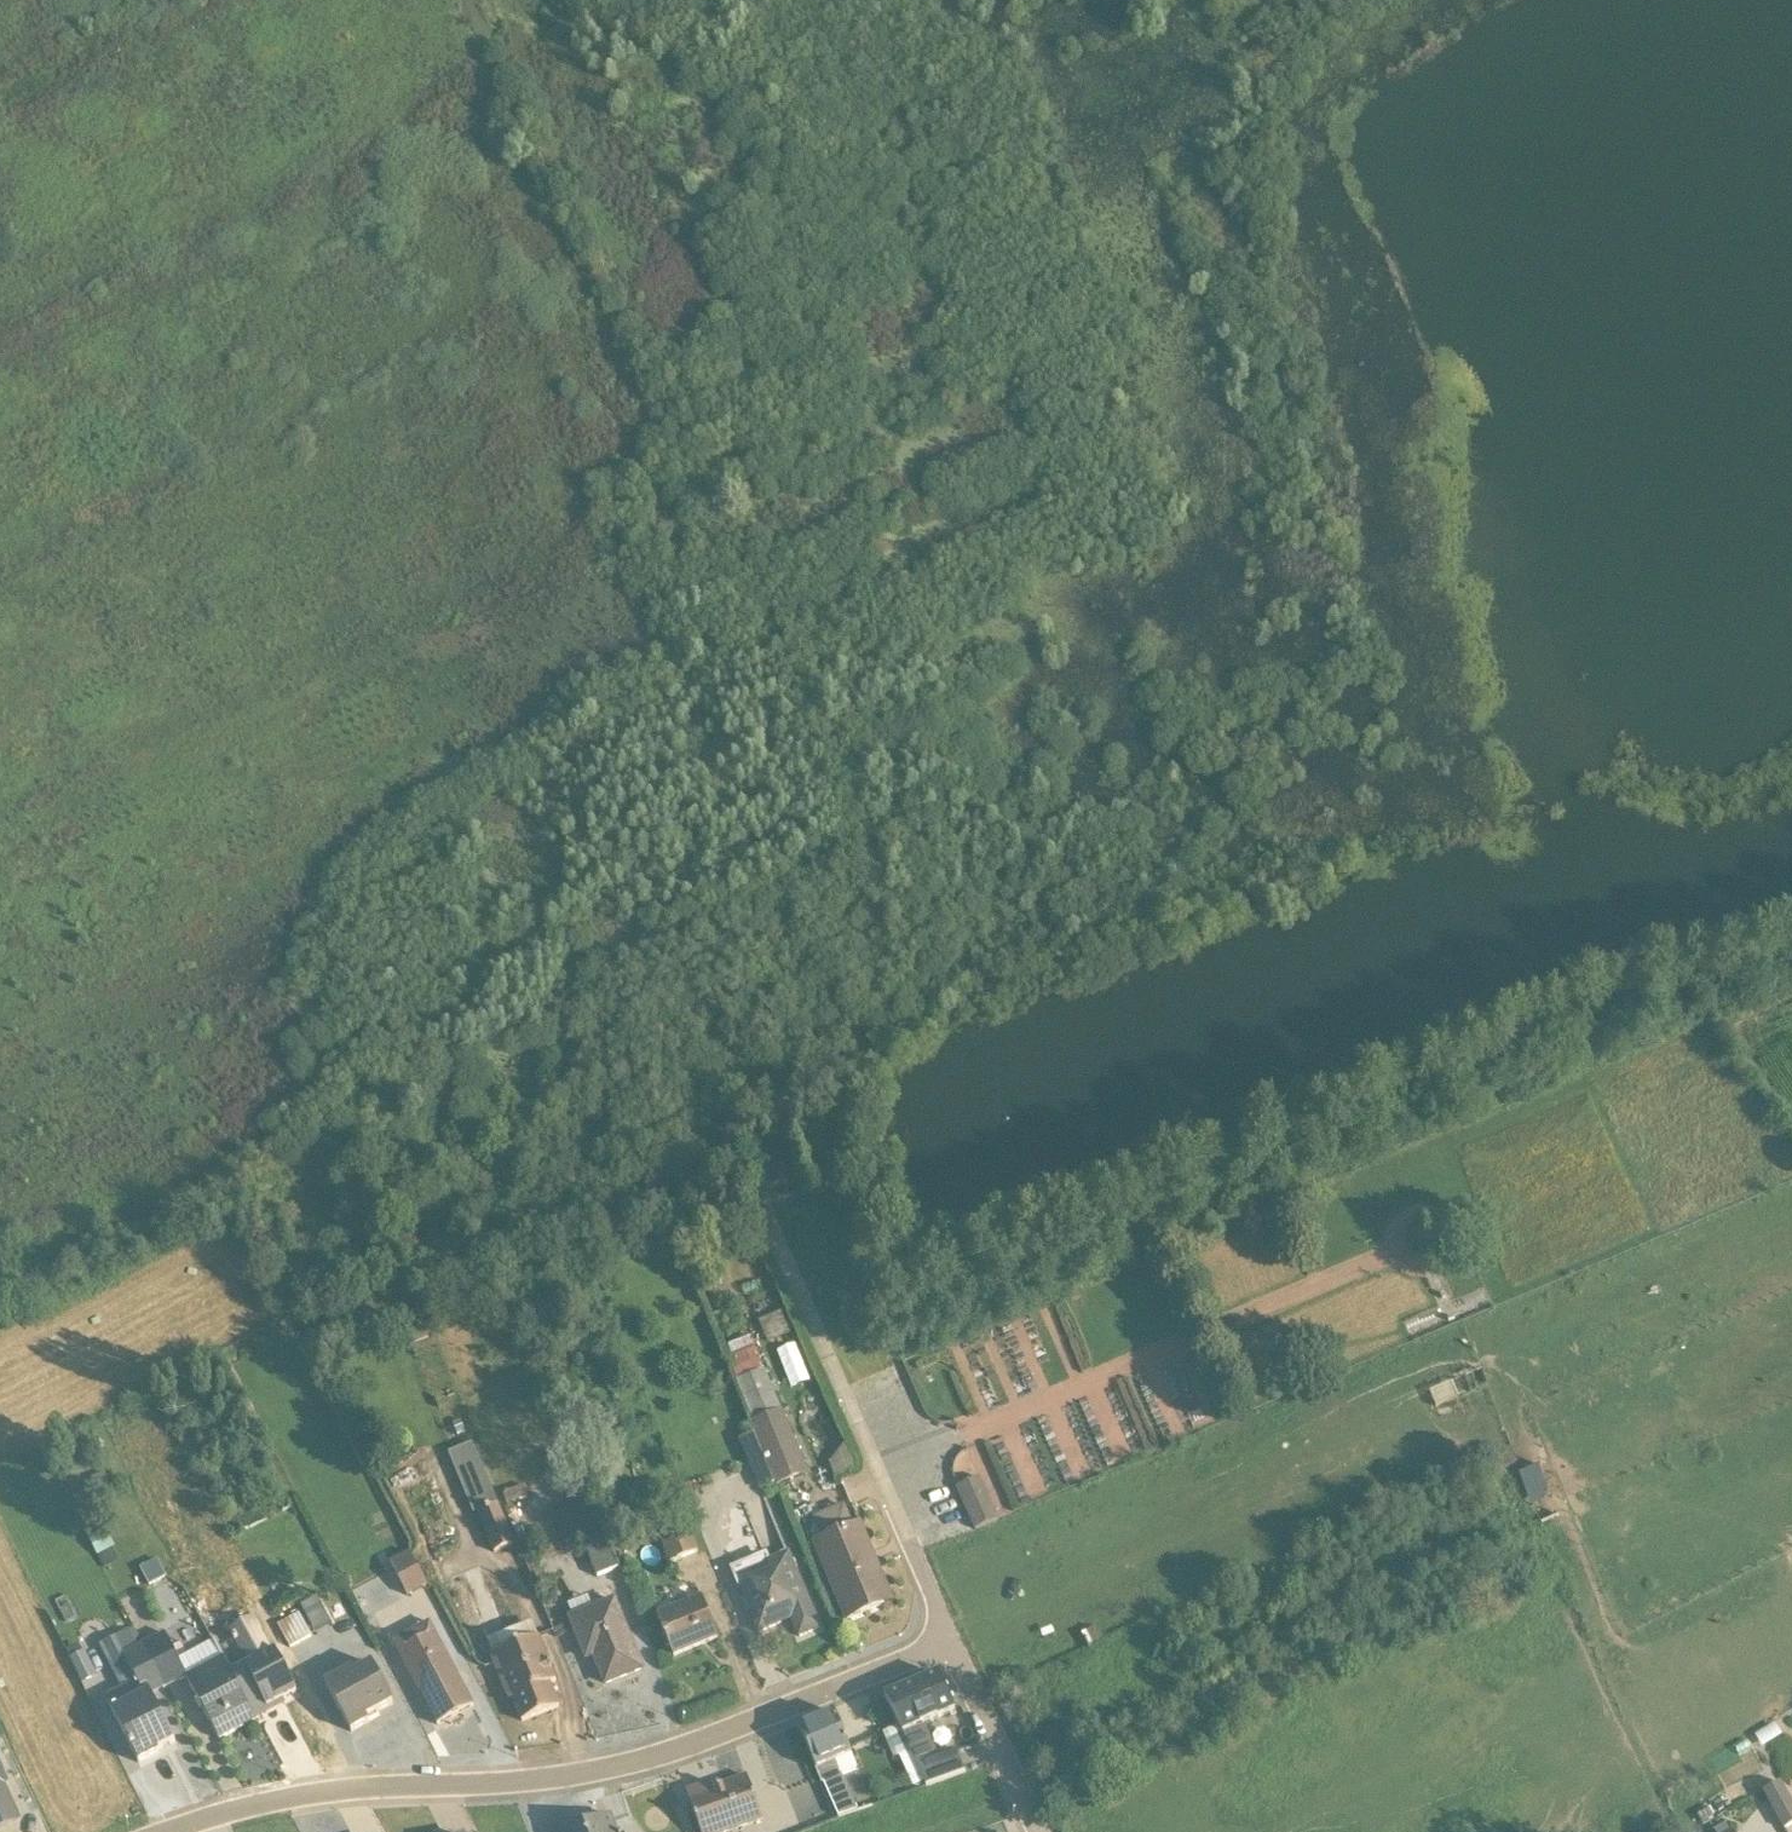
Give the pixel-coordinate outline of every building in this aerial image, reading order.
[(769,1174),(772,1187),(783,1184),(780,1172),(769,1174)] [(758,1324),(767,1345),(789,1336),(780,1315),(758,1324)] [(732,1359),(727,1362),(752,1424),(749,1425),(776,1488),(807,1474),(782,1413),(780,1412),(750,1339),(749,1339),(728,1348),(727,1348),(732,1359)] [(753,1435),(737,1442),(757,1492),(765,1489),(769,1499),(778,1495),(753,1435)] [(493,1554),(514,1546),(514,1545),(498,1505),(496,1505),(471,1446),(467,1447),(447,1455),(472,1516),(477,1515),(493,1554)] [(836,1480),(855,1472),(844,1447),(829,1465),(836,1480)] [(979,1479),(956,1489),(974,1530),(997,1521),(979,1479)] [(525,1486),(501,1495),(505,1505),(528,1497),(532,1509),(546,1503),(540,1488),(528,1493),(525,1486)] [(845,1620),(846,1621),(890,1602),(858,1527),(851,1529),(843,1508),(812,1521),(820,1540),(811,1544),(845,1620)] [(954,1537),(969,1531),(963,1517),(948,1524),(954,1537)] [(669,1563),(696,1553),(686,1528),(659,1538),(669,1563)] [(115,1548),(106,1530),(88,1539),(104,1570),(118,1562),(112,1550),(115,1548)] [(617,1568),(604,1533),(582,1542),(597,1577),(617,1568)] [(798,1640),(821,1630),(788,1553),(733,1577),(757,1636),(790,1623),(798,1640)] [(406,1597),(427,1587),(410,1554),(390,1565),(406,1597)] [(167,1578),(157,1561),(140,1570),(149,1587),(167,1578)] [(592,1660),(603,1688),(644,1671),(615,1601),(593,1610),(587,1597),(568,1606),(572,1618),(567,1621),(584,1663),(592,1660)] [(656,1616),(673,1658),(717,1639),(700,1598),(656,1616)] [(331,1625),(315,1599),(300,1607),(316,1634),(331,1625)] [(289,1647),(311,1636),(298,1614),(277,1626),(289,1647)] [(436,1726),(473,1706),(474,1706),(429,1622),(391,1642),(436,1726)] [(1101,1641),(1095,1627),(1081,1634),(1087,1648),(1101,1641)] [(137,1646),(128,1631),(97,1647),(119,1689),(104,1698),(137,1764),(158,1754),(158,1753),(157,1752),(174,1743),(151,1697),(163,1691),(163,1690),(140,1645),(137,1646)] [(218,1741),(254,1722),(224,1667),(211,1642),(177,1659),(162,1633),(140,1645),(163,1690),(183,1680),(218,1741)] [(510,1699),(520,1722),(559,1707),(550,1684),(556,1681),(539,1638),(490,1658),(507,1701),(510,1699)] [(96,1678),(83,1652),(69,1659),(82,1684),(96,1678)] [(224,1667),(254,1722),(275,1710),(273,1706),(296,1694),(274,1653),(246,1668),(241,1658),(224,1667)] [(370,1665),(355,1673),(352,1669),(323,1685),(350,1733),(367,1723),(365,1719),(392,1704),(370,1665)] [(937,1676),(884,1699),(914,1763),(934,1754),(931,1746),(934,1744),(927,1727),(939,1721),(938,1718),(953,1711),(937,1676)] [(851,1757),(831,1713),(796,1728),(836,1818),(855,1812),(840,1775),(837,1777),(832,1765),(851,1757)] [(908,1752),(897,1728),(881,1734),(891,1760),(908,1752)] [(917,1767),(925,1787),(964,1773),(955,1753),(917,1767)] [(21,1820),(5,1787),(9,1785),(0,1766),(0,1830),(21,1820)] [(761,1821),(745,1776),(711,1788),(709,1783),(686,1792),(700,1831),(731,1831),(761,1821)] [(1780,1783),(1762,1793),(1783,1831),(1791,1826),(1791,1805),(1780,1783)] [(611,1815),(582,1826),(584,1831),(618,1831),(611,1815)] [(1725,1823),(1713,1830),(1713,1831),(1732,1831),(1730,1831),(1725,1823)]
